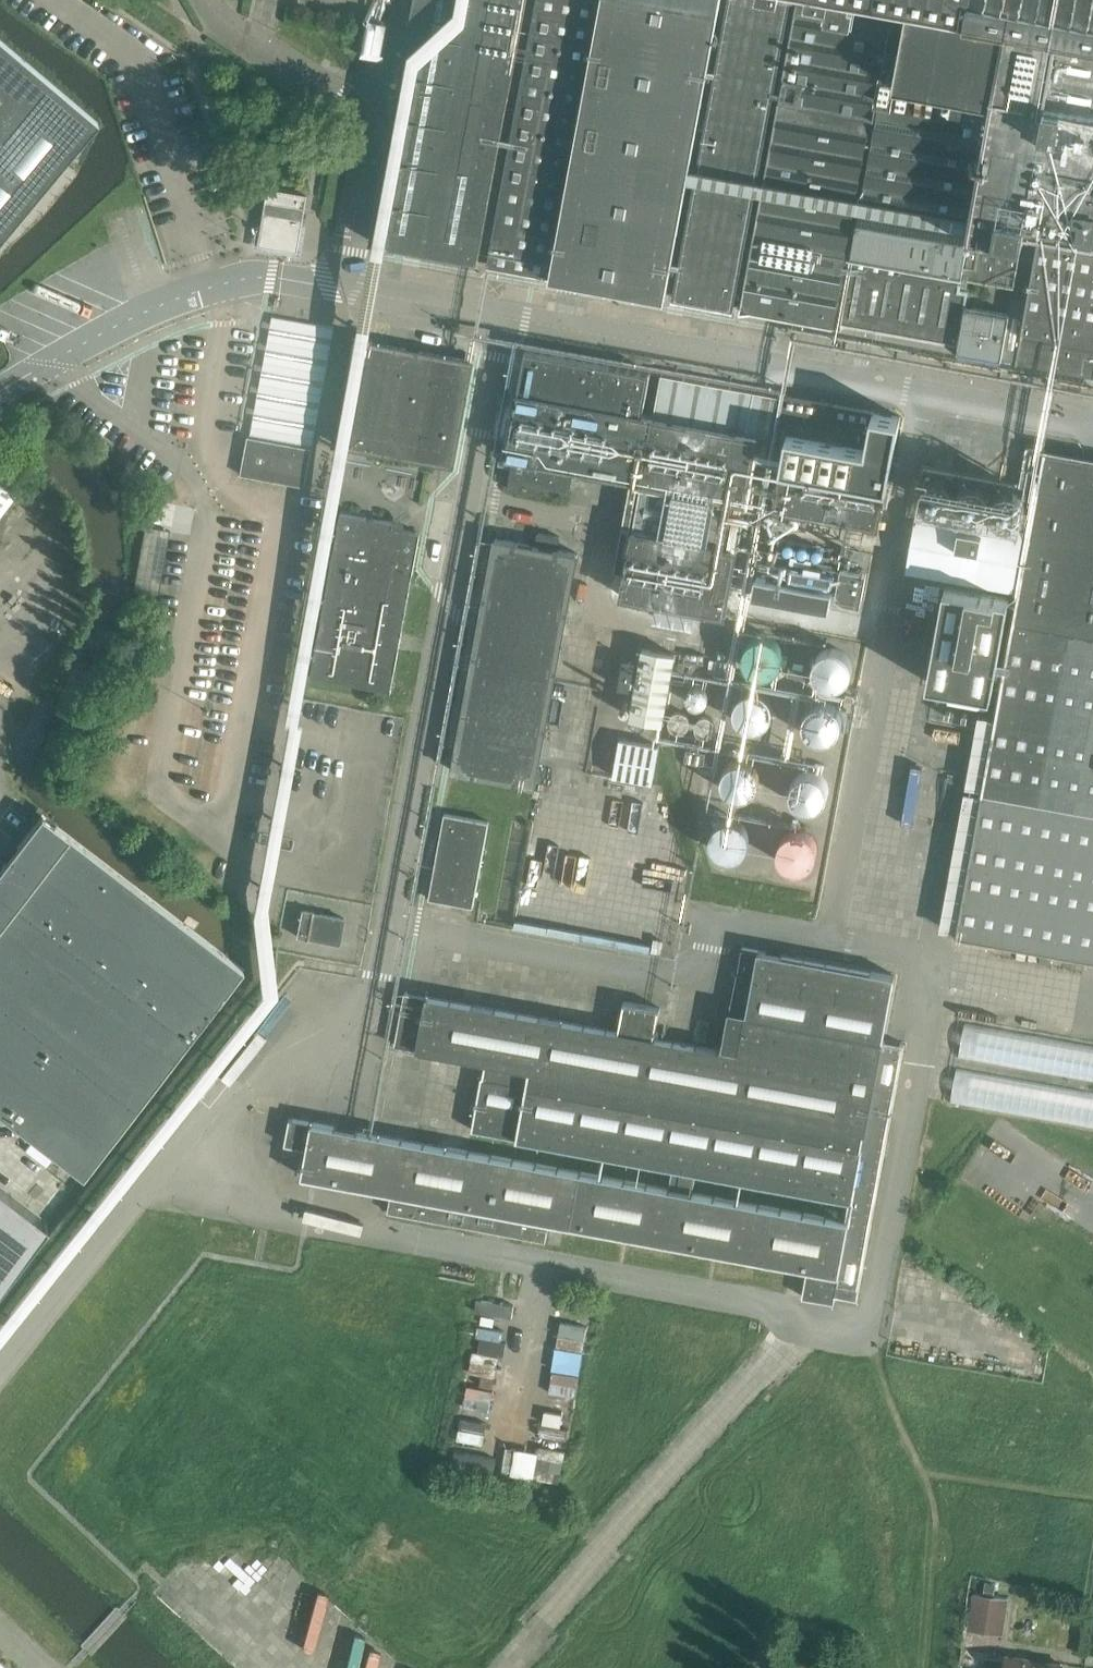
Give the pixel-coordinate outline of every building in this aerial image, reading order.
[(370,240),(478,261),(479,255),(490,257),(489,262),(667,295),(668,290),(675,291),(674,297),(733,308),(734,302),(741,303),(740,309),(835,327),(958,348),(956,356),(958,356),(959,350),(1000,357),(999,364),(1000,364),(1001,358),(1016,360),(1015,367),(1016,367),(1017,361),(1092,374),(1092,250),(1078,248),(1082,226),(1092,228),(1092,0),(416,0),(370,240)] [(97,122),(0,39),(0,238),(97,122)] [(262,230),(260,244),(297,250),(302,224),(307,195),(269,189),(263,223),(262,230)] [(273,316),(250,436),(312,448),(334,327),(273,316)] [(334,443),(435,462),(454,465),(473,360),(353,338),(334,443)] [(525,348),(505,457),(631,480),(615,570),(625,572),(621,595),(667,603),(688,607),(726,614),(747,501),(803,512),(808,512),(821,515),(879,525),(886,485),(888,485),(901,416),(899,416),(873,411),(787,395),(662,373),(654,414),(643,412),(651,371),(525,348)] [(312,448),(250,436),(248,436),(241,474),(305,486),(312,448)] [(1030,470),(1041,472),(1045,450),(1034,448),(1030,470)] [(1041,472),(1038,488),(924,468),(917,504),(953,511),(952,515),(918,508),(907,570),(1014,589),(1015,582),(1021,583),(1005,669),(997,667),(1010,597),(946,585),(928,681),(993,693),(994,685),(1002,687),(966,886),(957,935),(1092,959),(1092,462),(1046,453),(1047,451),(1045,450),(1041,472)] [(509,464),(514,464),(510,488),(538,493),(539,486),(569,491),(572,475),(577,476),(577,473),(572,472),(573,470),(515,460),(515,461),(509,460),(509,464)] [(17,491),(0,478),(0,513),(17,491)] [(341,512),(314,656),(311,676),(391,691),(421,531),(393,526),(394,521),(341,512)] [(134,589),(158,593),(165,553),(168,529),(145,525),(134,589)] [(847,542),(864,545),(867,532),(849,528),(847,542)] [(453,770),(535,785),(578,553),(558,549),(560,537),(538,533),(536,545),(495,538),(453,770)] [(834,606),(859,611),(866,574),(841,569),(834,606)] [(752,595),(829,609),(833,590),(756,576),(752,595)] [(789,666),(808,669),(813,642),(794,639),(789,666)] [(630,717),(663,723),(676,653),(643,648),(630,717)] [(850,648),(816,649),(817,687),(852,686),(850,648)] [(806,694),(805,735),(839,736),(839,695),(806,694)] [(614,776),(652,783),(659,746),(620,739),(614,776)] [(756,759),(725,760),(726,790),(758,788),(756,759)] [(820,809),(831,776),(799,766),(789,799),(820,809)] [(429,898),(473,907),(489,821),(445,813),(429,898)] [(83,1178),(243,970),(41,815),(0,868),(0,1115),(83,1178)] [(719,816),(715,849),(746,853),(751,820),(719,816)] [(816,828),(780,829),(781,865),(817,864),(816,828)] [(297,936),(338,944),(343,918),(301,910),(297,936)] [(290,1118),(286,1143),(307,1148),(302,1175),(391,1192),(388,1211),(435,1220),(546,1240),(550,1221),(764,1261),(802,1268),(807,1268),(802,1295),(834,1301),(836,1294),(857,1298),(905,1044),(883,1040),(895,975),(742,947),(724,1047),(723,1050),(655,1038),(656,1034),(660,1009),(660,1007),(634,1002),(624,1001),(619,1027),(618,1031),(435,997),(428,996),(405,992),(395,1044),(418,1049),(418,1048),(435,1051),(486,1061),(484,1076),(482,1076),(473,1129),(673,1167),(669,1188),(469,1151),(435,1144),(290,1118)] [(1092,1082),(1092,1046),(965,1023),(958,1057),(1092,1082)] [(1092,1128),(1092,1092),(957,1068),(950,1102),(1092,1128)] [(47,1222),(44,1220),(41,1217),(0,1186),(0,1283),(47,1222)] [(549,1389),(575,1394),(590,1325),(563,1319),(559,1339),(560,1339),(549,1389)] [(483,1327),(479,1346),(503,1351),(506,1336),(493,1333),(494,1329),(483,1327)] [(507,1445),(502,1470),(512,1472),(516,1446),(507,1445)] [(562,1480),(566,1448),(542,1445),(538,1477),(562,1480)] [(513,1473),(535,1477),(540,1450),(518,1446),(513,1473)] [(1006,1616),(1009,1597),(973,1592),(968,1629),(991,1632),(994,1614),(1006,1616)] [(1061,1664),(1005,1656),(1003,1667),(1061,1667),(1061,1664)]
